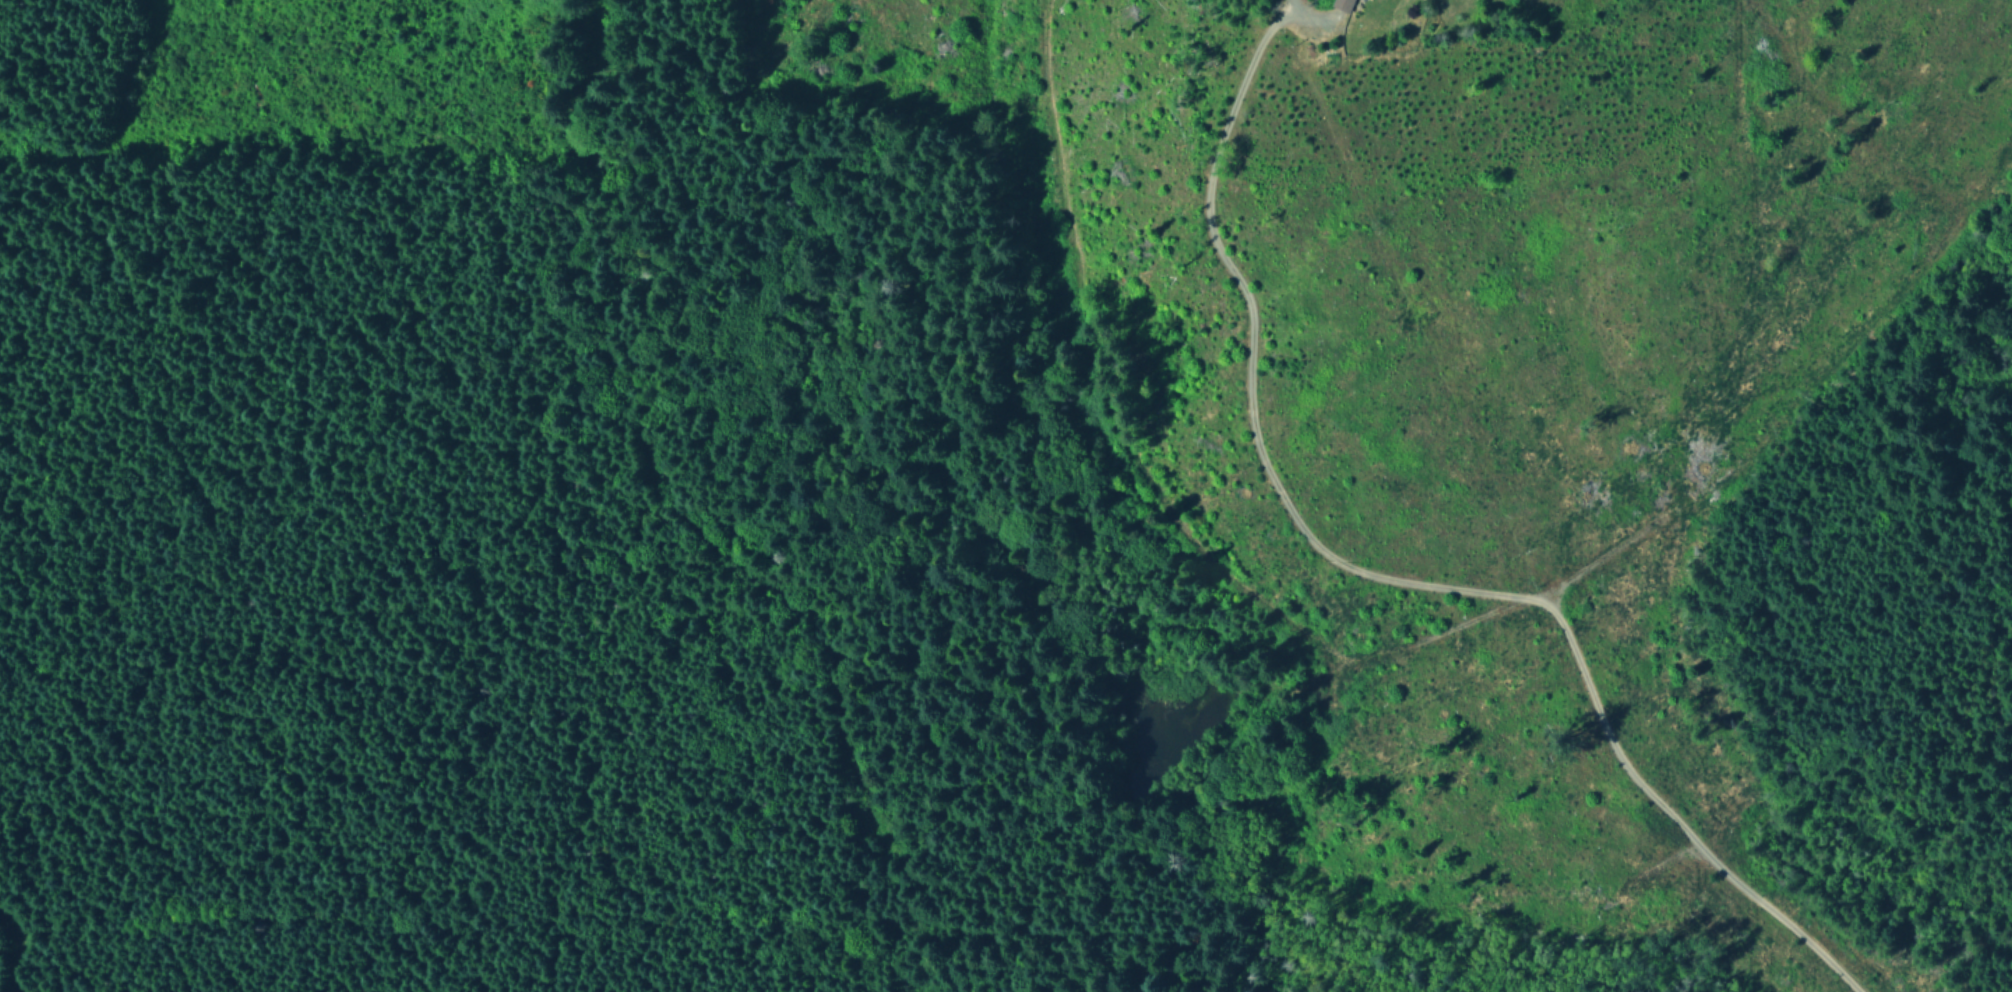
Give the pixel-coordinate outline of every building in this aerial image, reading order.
[(1349,13),(1354,0),(1334,0),(1331,7),(1349,13)]
